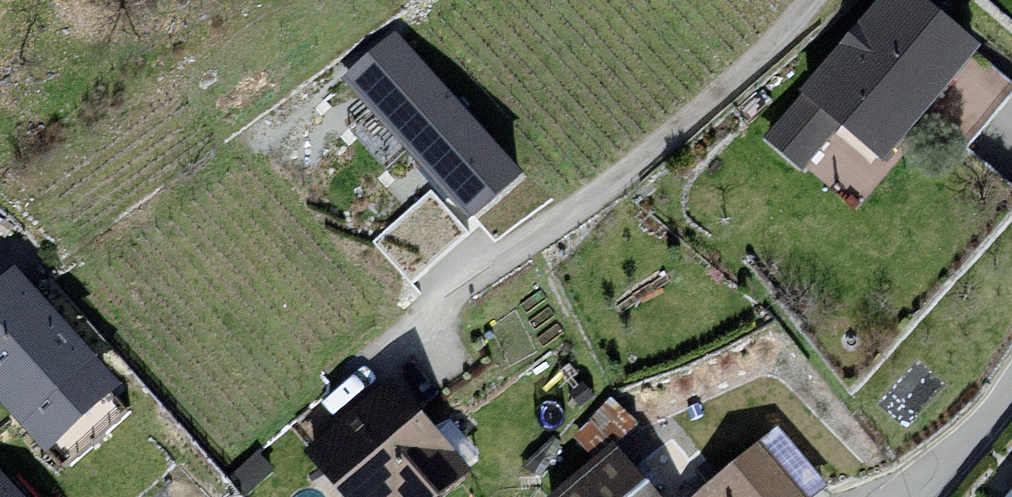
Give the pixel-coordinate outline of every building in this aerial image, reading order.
[(919,0),(896,0),(770,142),(810,178),(852,131),(894,167),(988,61),(919,0)] [(399,29),(343,78),(467,217),(523,168),(399,29)] [(431,190),(374,241),(410,282),(468,231),(431,190)] [(15,269),(0,283),(0,396),(45,447),(117,385),(15,269)] [(319,456),(352,496),(459,496),(480,480),(403,387),(319,456)] [(702,496),(821,496),(769,447),(702,496)] [(247,496),(275,472),(261,455),(233,479),(247,496)] [(577,496),(666,496),(635,455),(577,496)] [(0,476),(0,496),(20,496),(0,476)]
